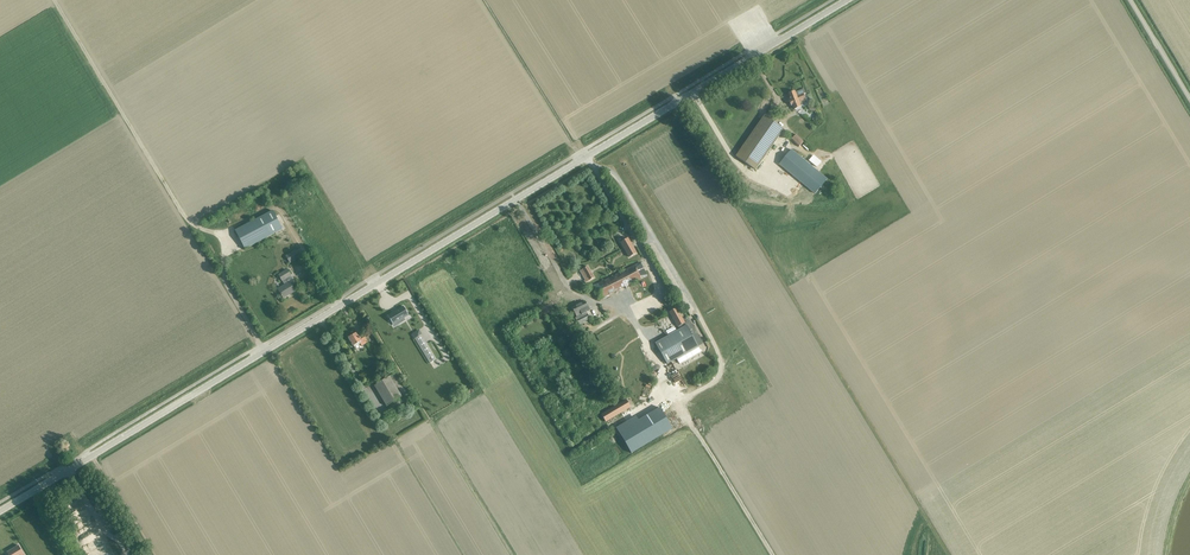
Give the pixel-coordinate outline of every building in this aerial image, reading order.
[(790,98),(788,98),(791,106),(793,105),(795,109),(801,107),(799,103),(806,100),(804,94),(806,93),(804,89),(797,92),(795,92),(795,91),(789,94),(790,98)] [(784,129),(765,115),(764,116),(762,120),(761,120),(736,157),(756,170),(784,129)] [(799,146),(804,142),(796,135),(792,139),(799,146)] [(816,193),(828,178),(792,150),(780,164),(816,193)] [(246,250),(282,230),(272,211),(235,231),(246,250)] [(636,254),(627,238),(620,242),(628,258),(636,254)] [(599,299),(646,275),(639,262),(592,286),(599,299)] [(594,277),(587,266),(580,271),(585,280),(584,281),(585,282),(594,277)] [(287,270),(278,275),(282,282),(283,281),(285,285),(278,290),(283,299),(295,291),(290,283),(294,281),(291,276),(287,270)] [(586,311),(590,310),(585,301),(572,307),(577,316),(581,314),(582,316),(576,320),(578,323),(589,317),(586,311)] [(392,313),(388,315),(393,324),(397,322),(399,324),(404,321),(402,319),(408,315),(403,306),(392,313)] [(685,324),(676,308),(669,312),(678,327),(685,324)] [(698,346),(692,336),(686,325),(655,343),(667,364),(698,346)] [(352,333),(348,336),(349,336),(348,337),(354,346),(357,343),(358,344),(360,342),(362,345),(367,341),(363,334),(358,336),(356,332),(353,334),(352,333)] [(421,335),(414,339),(429,363),(436,359),(421,335)] [(386,406),(402,396),(389,376),(374,385),(386,406)] [(610,409),(601,415),(606,423),(614,417),(630,408),(626,400),(610,409)] [(649,414),(618,432),(631,453),(662,434),(649,414)] [(67,456),(75,451),(70,444),(62,449),(67,456)] [(7,552),(9,554),(24,554),(18,545),(7,552)]
